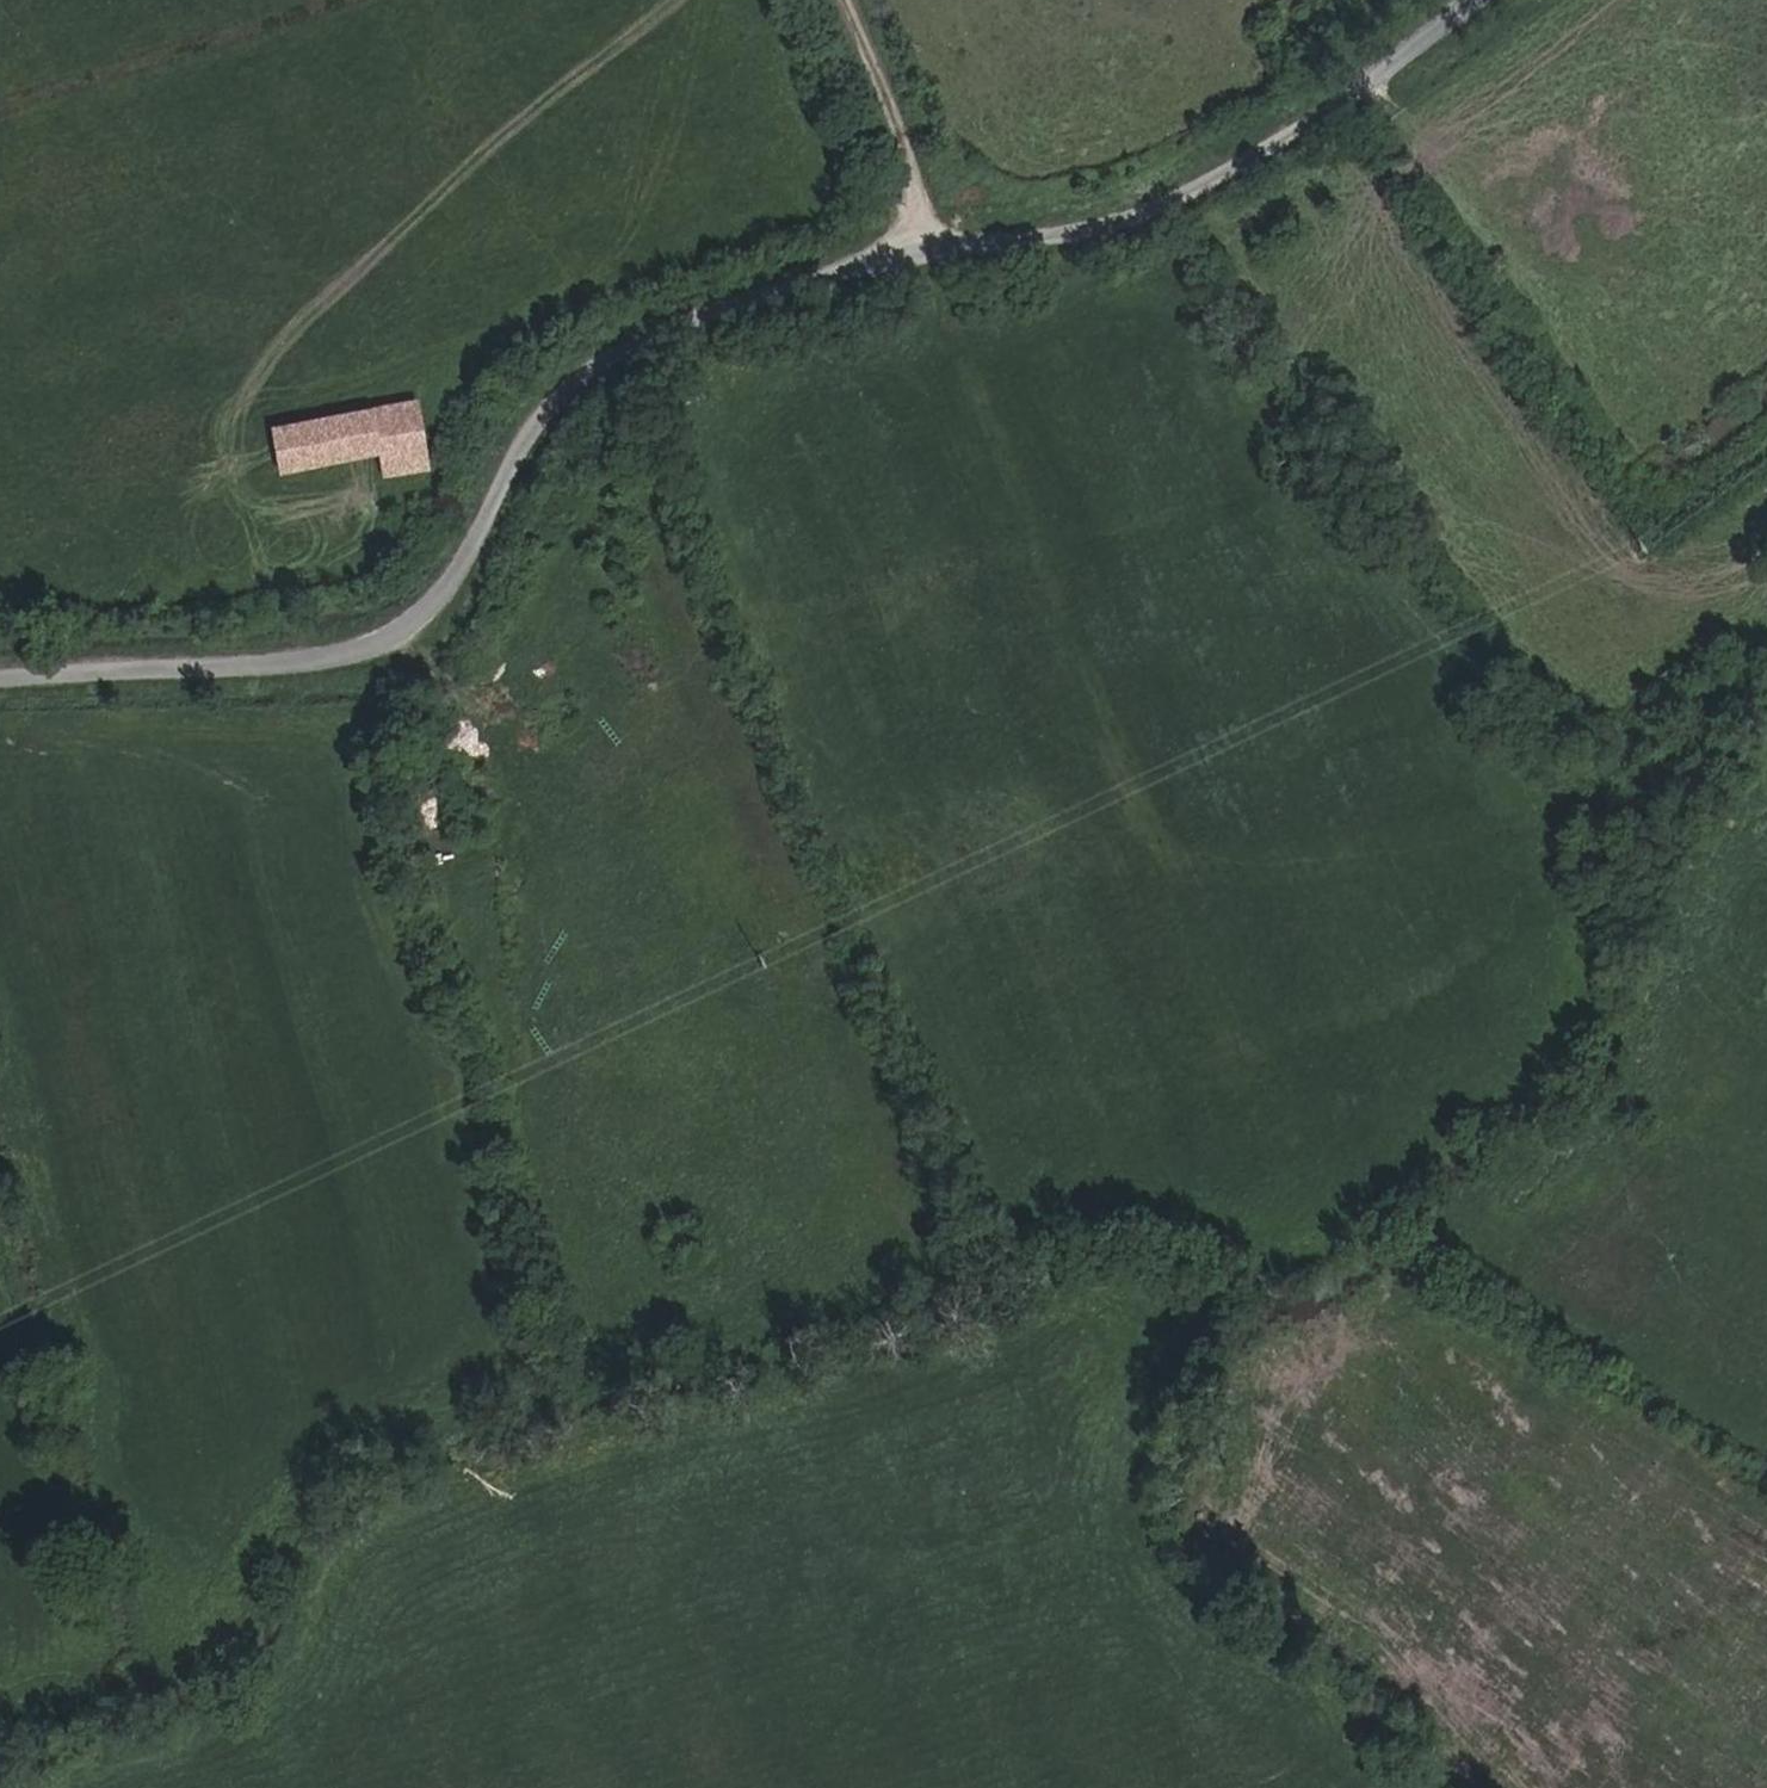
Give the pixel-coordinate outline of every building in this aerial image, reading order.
[(379,476),(431,468),(419,396),(264,422),(272,472),(376,454),(379,476)]
